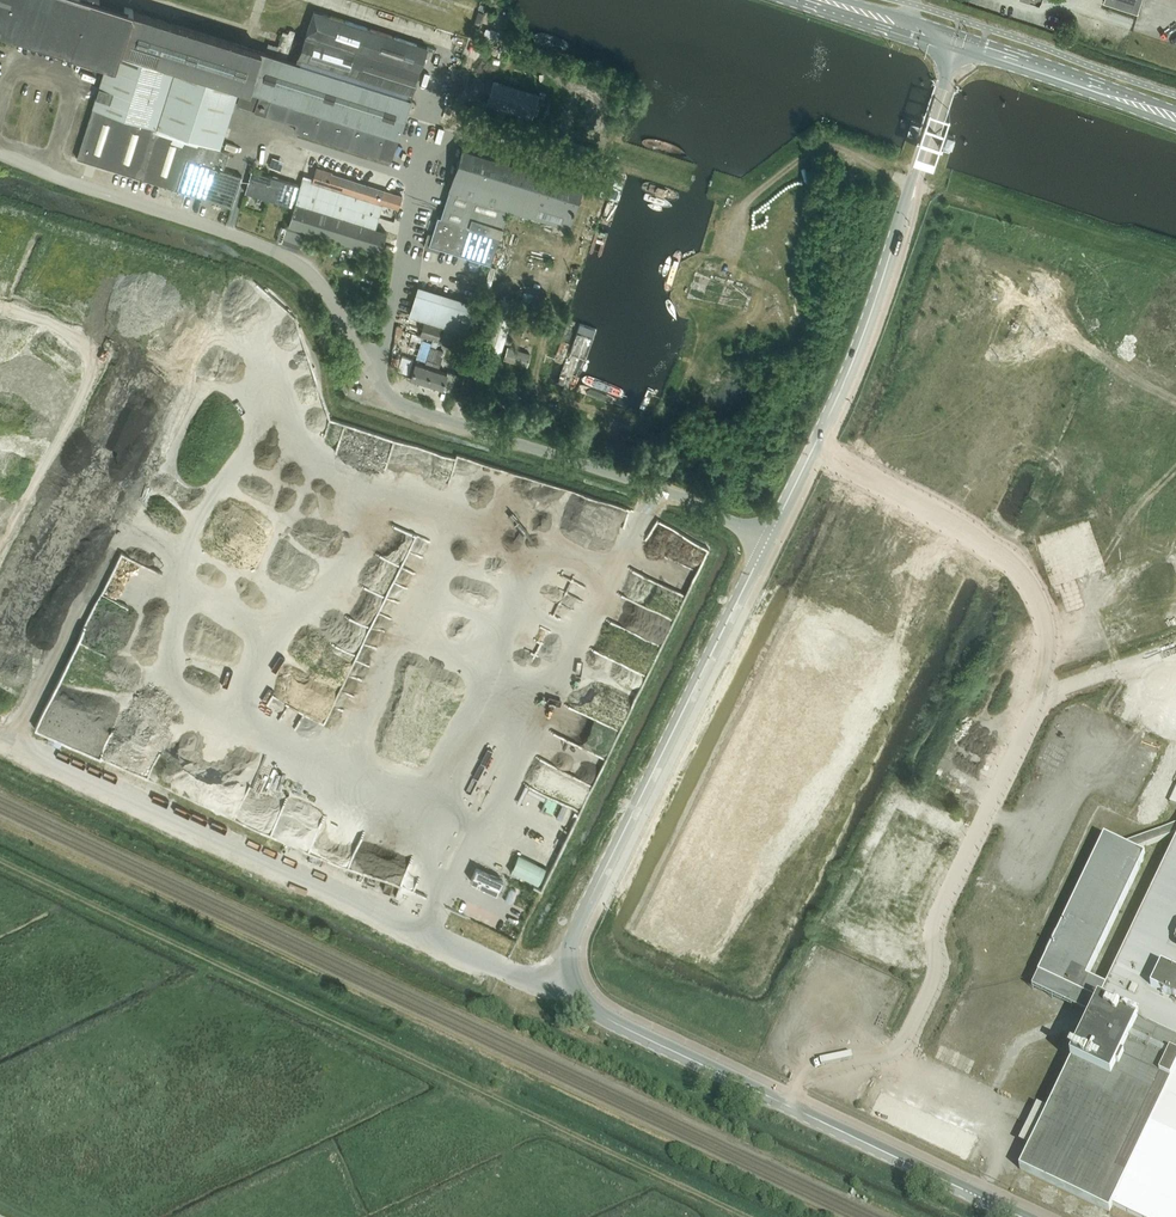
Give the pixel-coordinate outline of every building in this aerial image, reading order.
[(230,152),(221,149),(241,86),(243,87),(237,106),(297,125),(296,130),(390,161),(427,47),(314,11),(297,62),(263,51),(263,52),(133,11),(134,8),(108,0),(0,0),(0,27),(118,64),(123,48),(125,49),(119,70),(106,66),(77,158),(177,190),(178,187),(187,189),(185,195),(195,199),(196,192),(233,204),(232,207),(242,176),(241,176),(224,171),(230,152)] [(309,19),(312,7),(290,0),(286,0),(282,10),(309,19)] [(1104,2),(1138,13),(1142,0),(1105,0),(1104,2)] [(539,93),(493,79),(486,101),(532,116),(539,93)] [(947,136),(944,146),(952,148),(955,138),(947,136)] [(293,206),(299,185),(302,175),(288,171),(295,149),(281,144),(277,158),(284,160),(280,174),(287,176),(285,181),(252,171),(245,192),(293,206)] [(449,190),(456,193),(509,209),(569,228),(583,186),(462,148),(449,190)] [(388,232),(375,228),(383,204),(399,209),(403,196),(332,173),(332,172),(317,167),(312,181),(303,178),(282,245),(300,251),(307,230),(381,254),(388,232)] [(509,209),(456,193),(448,220),(438,217),(432,235),(429,234),(425,247),(439,252),(440,248),(471,258),(469,263),(478,266),(480,261),(491,264),(500,236),(501,236),(504,227),(509,209)] [(410,315),(425,319),(443,325),(444,325),(467,332),(474,310),(417,293),(410,315)] [(501,356),(506,343),(512,345),(516,330),(513,329),(512,333),(509,332),(518,303),(500,298),(484,351),(501,356)] [(425,319),(420,336),(433,340),(438,342),(443,325),(425,319)] [(443,325),(438,342),(444,344),(447,344),(462,349),(467,332),(444,325),(443,325)] [(509,345),(505,358),(528,366),(533,352),(509,345)] [(411,378),(427,383),(438,348),(431,346),(425,365),(416,362),(411,378)] [(438,348),(427,383),(443,388),(447,372),(439,370),(445,351),(442,350),(438,348)] [(369,851),(376,853),(378,847),(385,850),(388,840),(375,835),(369,851)] [(550,870),(519,855),(511,872),(542,887),(550,870)] [(503,880),(477,868),(471,881),(497,893),(503,880)] [(520,896),(523,890),(510,884),(507,889),(520,896)] [(490,978),(492,972),(472,962),(469,968),(490,978)] [(1168,969),(1158,992),(1175,1000),(1175,972),(1168,969)]
